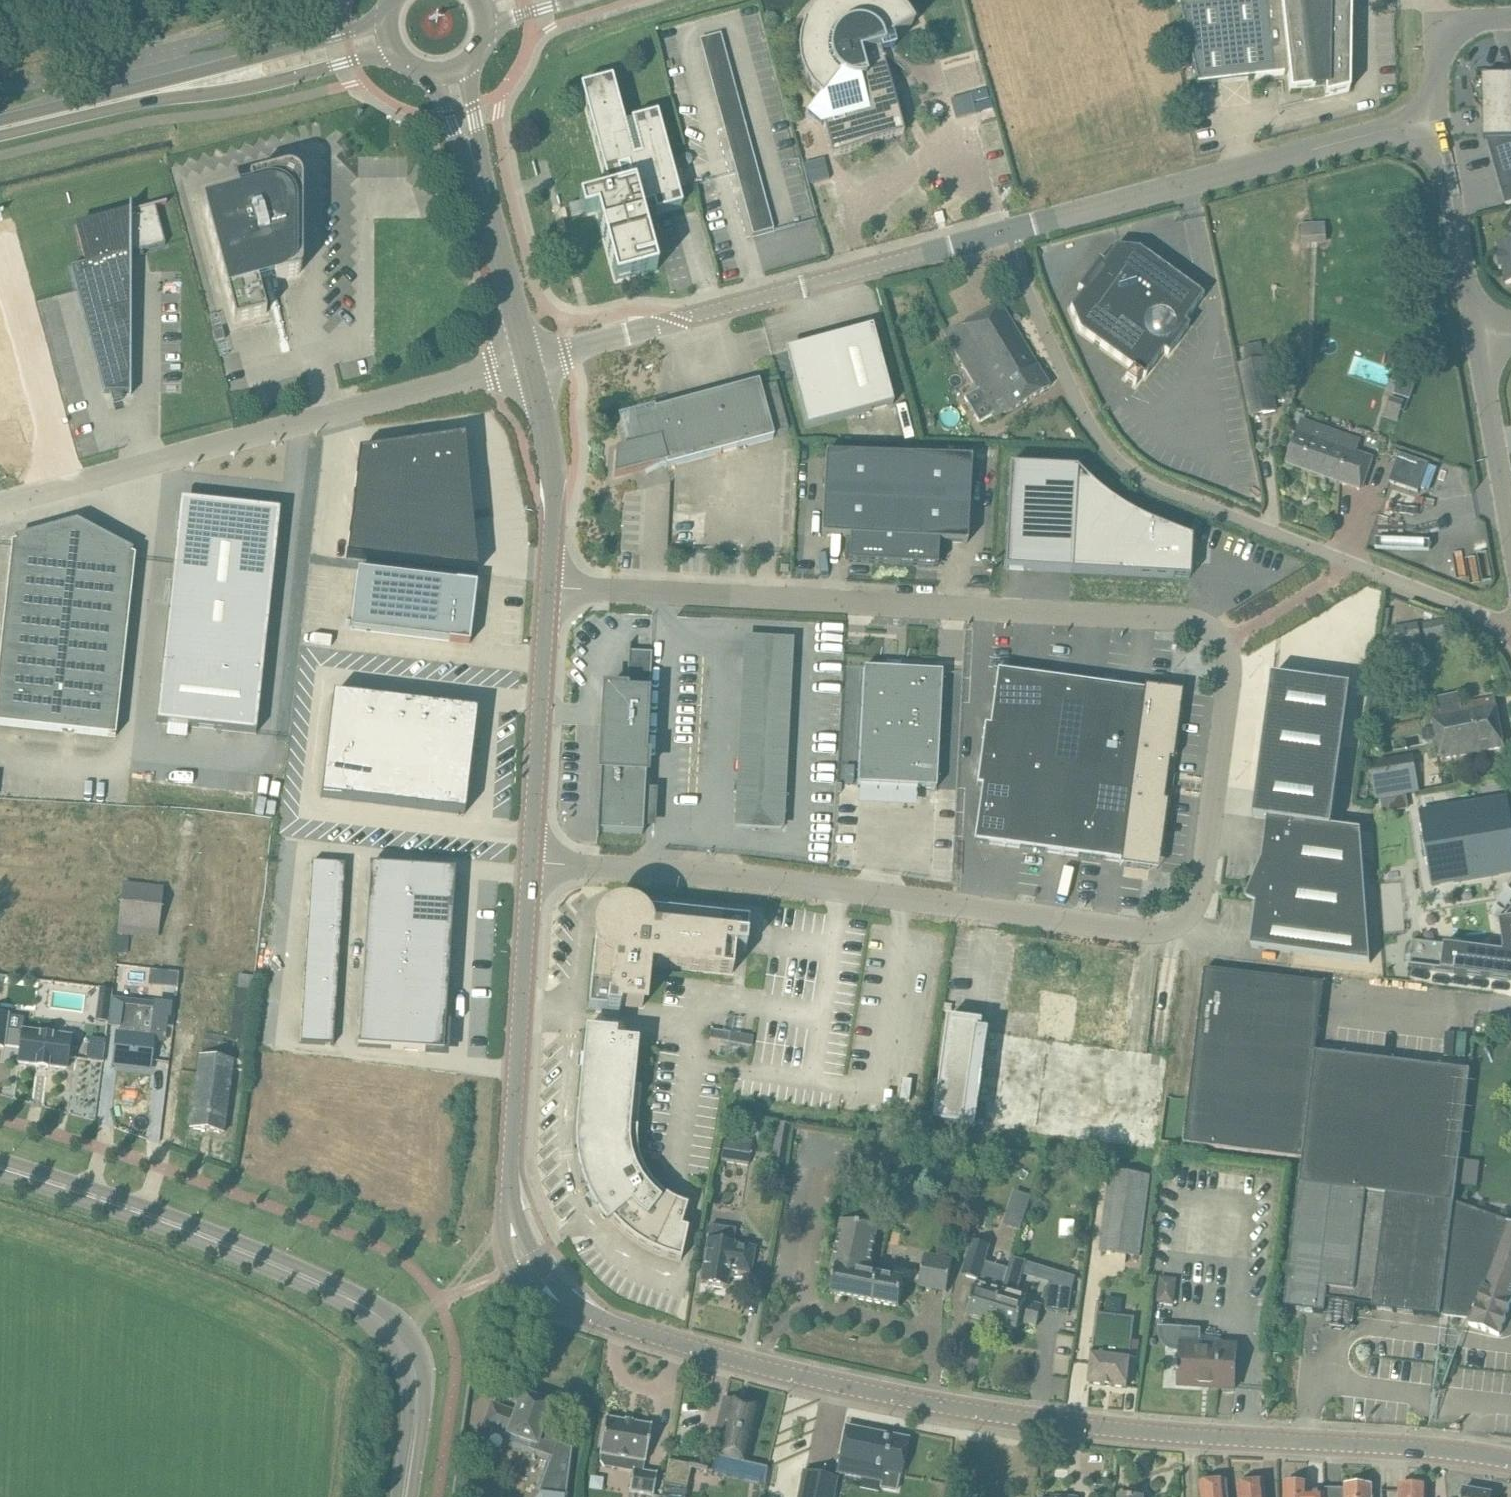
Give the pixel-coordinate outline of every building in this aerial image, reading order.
[(912,27),(907,19),(902,13),(896,7),(889,2),(884,0),(835,0),(830,2),(820,9),(813,16),(808,23),(805,30),(806,30),(803,40),(801,52),(804,69),(810,84),(822,97),(808,115),(822,126),(824,126),(833,157),(852,151),(871,144),(887,139),(904,134),(882,52),(894,49),(891,38),(912,27)] [(1349,92),(1350,0),(1197,0),(1178,2),(1179,3),(1180,3),(1199,83),(1198,84),(1198,85),(1288,75),(1290,93),(1301,92),(1303,105),(1328,99),(1327,97),(1349,92)] [(1483,77),(1485,140),(1487,140),(1506,206),(1510,205),(1510,73),(1506,74),(1507,76),(1483,77)] [(658,114),(624,123),(612,79),(581,87),(609,193),(580,201),(580,203),(570,206),(573,216),(583,213),(584,216),(597,212),(616,282),(658,271),(641,208),(654,204),(656,214),(683,206),(658,114)] [(987,90),(972,94),(975,103),(989,99),(987,90)] [(971,95),(951,100),(956,119),(977,114),(971,95)] [(753,236),(774,230),(745,123),(724,128),(753,236)] [(824,159),(805,165),(810,185),(830,179),(824,159)] [(275,274),(277,281),(297,276),(299,275),(301,273),(302,270),(303,267),(303,184),(302,181),(301,178),(299,175),(295,172),(290,171),(285,171),(250,180),(256,201),(238,206),(236,199),(205,208),(236,322),(267,313),(258,279),(275,274)] [(167,203),(77,227),(86,265),(71,269),(105,393),(111,393),(113,403),(123,400),(124,393),(130,393),(130,396),(131,395),(131,260),(144,256),(143,251),(166,245),(156,207),(167,204),(167,203)] [(1324,221),(1299,222),(1300,242),(1325,241),(1324,221)] [(1510,284),(1510,243),(1500,245),(1502,257),(1498,258),(1500,270),(1504,270),(1507,284),(1510,284)] [(1139,250),(1116,248),(1104,264),(1099,261),(1078,290),(1083,293),(1071,310),(1080,331),(1133,369),(1126,379),(1136,386),(1142,376),(1145,378),(1164,352),(1169,355),(1189,327),(1184,323),(1204,297),(1139,250)] [(1001,305),(945,335),(977,388),(965,397),(979,421),(992,414),(995,419),(1010,410),(1010,411),(1050,387),(1001,305)] [(819,344),(788,352),(796,379),(793,380),(806,428),(894,405),(873,327),(818,342),(819,344)] [(216,342),(225,339),(223,330),(213,332),(216,342)] [(30,444),(0,335),(0,452),(30,444)] [(1249,362),(1265,359),(1262,342),(1246,346),(1249,362)] [(1252,416),(1276,411),(1265,359),(1249,362),(1241,364),(1252,416)] [(667,467),(774,438),(759,383),(655,411),(655,412),(629,419),(631,429),(626,430),(630,448),(617,451),(615,477),(666,464),(667,467)] [(1404,400),(1390,397),(1384,419),(1398,423),(1404,400)] [(1340,434),(1303,421),(1288,463),(1304,469),(1304,467),(1341,480),(1340,482),(1362,489),(1373,460),(1336,447),(1340,434)] [(478,573),(466,436),(359,451),(347,558),(478,574),(478,573)] [(972,459),(826,454),(822,536),(850,538),(849,562),(938,567),(939,542),(968,544),(972,459)] [(1388,482),(1431,492),(1438,464),(1394,455),(1388,482)] [(1010,466),(1005,569),(1072,573),(1190,579),(1192,539),(1175,532),(1163,528),(1146,521),(1141,518),(1135,515),(1129,512),(1123,508),(1116,504),(1112,501),(1108,498),(1104,495),(1101,493),(1099,491),(1095,487),(1094,486),(1092,485),(1091,483),(1088,481),(1087,480),(1086,479),(1085,478),(1083,476),(1082,475),(1081,474),(1080,473),(1080,472),(1079,472),(1079,471),(1078,471),(1078,470),(1077,469),(1010,466)] [(183,512),(179,511),(156,723),(257,734),(278,534),(274,534),(276,514),(261,512),(261,509),(256,508),(256,512),(205,506),(205,502),(200,502),(200,506),(184,504),(183,512)] [(116,737),(136,557),(96,536),(98,533),(83,525),(81,528),(77,526),(13,543),(9,580),(0,579),(0,724),(116,737)] [(358,570),(351,630),(470,644),(471,633),(468,633),(474,584),(358,570)] [(793,639),(745,637),(735,829),(783,831),(793,639)] [(605,714),(603,714),(597,838),(598,838),(599,832),(643,834),(652,653),(630,652),(631,644),(629,644),(627,691),(606,690),(605,714)] [(862,665),(881,666),(881,656),(862,656),(862,665)] [(942,672),(865,668),(859,785),(937,789),(942,672)] [(1144,692),(998,672),(990,727),(985,726),(977,785),(982,787),(974,843),(1121,863),(1121,866),(1150,870),(1160,858),(1167,803),(1164,802),(1166,788),(1173,789),(1175,777),(1167,776),(1169,761),(1173,762),(1180,707),(1174,692),(1145,688),(1144,692)] [(1262,861),(1246,900),(1257,904),(1251,947),(1344,959),(1370,962),(1361,831),(1359,831),(1333,827),(1352,686),(1273,676),(1253,818),(1268,820),(1263,861),(1262,861)] [(1505,748),(1496,698),(1462,705),(1460,693),(1438,698),(1441,710),(1433,711),(1442,760),(1505,748)] [(334,695),(322,797),(465,814),(465,811),(463,811),(465,788),(468,788),(468,786),(466,786),(475,715),(477,716),(477,712),(423,706),(386,701),(334,695)] [(1407,794),(1418,792),(1413,761),(1373,767),(1378,798),(1381,798),(1407,794)] [(845,766),(844,784),(854,784),(855,767),(845,766)] [(1407,794),(1381,798),(1383,814),(1409,810),(1407,794)] [(1471,796),(1464,797),(1465,805),(1473,804),(1471,796)] [(1506,798),(1473,804),(1465,805),(1452,808),(1445,809),(1420,813),(1433,886),(1510,873),(1510,826),(1506,798)] [(299,1043),(332,1045),(345,865),(312,862),(299,1043)] [(370,865),(358,1047),(437,1052),(437,1046),(441,1046),(442,1027),(446,1028),(456,871),(370,865)] [(163,887),(123,883),(119,925),(159,929),(163,887)] [(596,942),(589,1010),(620,1013),(621,1006),(643,1008),(647,965),(733,974),(735,951),(741,952),(746,953),(749,921),(636,910),(635,910),(632,909),(630,909),(627,908),(625,908),(622,908),(619,908),(616,909),(612,911),(611,911),(609,912),(606,914),(604,916),(601,919),(599,923),(598,926),(597,929),(596,931),(596,936),(596,939),(597,942),(596,942)] [(1499,921),(1503,948),(1503,952),(1454,946),(1412,941),(1409,968),(1510,981),(1510,919),(1499,921)] [(949,1026),(936,1123),(978,1129),(1156,1153),(1169,1056),(1116,1049),(1127,970),(1086,964),(1076,1043),(984,1030),(985,1023),(950,1018),(949,1026)] [(1500,1336),(1510,1306),(1510,1223),(1455,1202),(1470,1071),(1316,1052),(1324,984),(1206,970),(1185,1146),(1303,1159),(1285,1309),(1326,1314),(1325,1320),(1353,1324),(1355,1305),(1373,1308),(1373,1310),(1441,1318),(1470,1325),(1500,1336)] [(164,976),(163,987),(177,988),(178,979),(179,973),(165,972),(164,976)] [(233,974),(230,1038),(247,1039),(250,975),(233,974)] [(165,1003),(113,998),(112,998),(109,1025),(133,1027),(133,1035),(118,1033),(114,1065),(150,1069),(154,1037),(153,1037),(153,1029),(162,1030),(165,1003)] [(0,1014),(0,1048),(4,1048),(5,1047),(21,1049),(19,1063),(37,1066),(37,1067),(49,1069),(49,1067),(67,1070),(71,1037),(23,1030),(23,1032),(7,1030),(9,1015),(0,1014)] [(664,1256),(681,1261),(686,1240),(685,1239),(687,1229),(681,1228),(687,1206),(683,1205),(677,1202),(669,1198),(663,1194),(657,1188),(650,1180),(645,1171),(641,1164),(639,1157),(637,1147),(637,1137),(642,1086),(634,1086),(639,1043),(616,1041),(617,1033),(586,1030),(577,1121),(576,1131),(576,1141),(576,1147),(577,1161),(579,1169),(582,1179),(586,1190),(588,1195),(587,1196),(594,1207),(598,1213),(605,1222),(608,1226),(613,1221),(617,1226),(636,1241),(649,1250),(664,1256)] [(747,1035),(713,1030),(711,1040),(752,1047),(753,1036),(747,1035)] [(228,1102),(233,1062),(235,1045),(203,1041),(195,1098),(194,1110),(191,1129),(224,1134),(227,1114),(228,1102)] [(792,1124),(780,1122),(773,1162),(785,1164),(792,1124)] [(725,1137),(721,1162),(749,1167),(753,1141),(725,1137)] [(1152,1177),(1112,1172),(1101,1251),(1141,1257),(1152,1177)] [(1016,1192),(1012,1204),(1028,1209),(1032,1197),(1016,1192)] [(879,1228),(843,1221),(834,1268),(838,1268),(832,1295),(876,1303),(882,1275),(870,1273),(879,1228)] [(1076,1224),(1076,1237),(1088,1237),(1088,1224),(1076,1224)] [(737,1229),(711,1225),(710,1235),(709,1235),(701,1283),(727,1287),(729,1278),(733,1279),(743,1278),(747,1276),(748,1274),(751,1274),(755,1247),(734,1244),(737,1229)] [(973,1241),(962,1276),(979,1281),(968,1316),(993,1324),(1009,1269),(1000,1266),(999,1267),(986,1263),(991,1247),(973,1241)] [(947,1293),(951,1273),(954,1261),(926,1256),(923,1273),(897,1268),(896,1278),(882,1275),(876,1303),(900,1308),(906,1281),(921,1284),(920,1287),(947,1293)] [(1009,1269),(993,1324),(1018,1331),(1021,1322),(1037,1327),(1043,1307),(1027,1302),(1028,1298),(1018,1295),(1028,1262),(1013,1258),(1009,1269)] [(1174,1303),(1175,1278),(1157,1278),(1156,1302),(1174,1303)] [(1051,1285),(1047,1311),(1070,1314),(1073,1287),(1068,1287),(1053,1285),(1051,1285)] [(1135,1319),(1098,1315),(1090,1384),(1127,1389),(1135,1319)] [(1180,1386),(1180,1384),(1210,1386),(1210,1388),(1235,1389),(1238,1349),(1221,1347),(1220,1352),(1197,1351),(1198,1334),(1183,1333),(1184,1330),(1159,1328),(1159,1329),(1163,1329),(1162,1335),(1163,1339),(1165,1344),(1168,1346),(1171,1348),(1174,1349),(1181,1350),(1179,1386),(1180,1386)] [(492,1405),(485,1426),(531,1443),(529,1449),(552,1457),(538,1496),(566,1496),(572,1449),(560,1445),(565,1432),(544,1424),(551,1405),(523,1395),(516,1413),(492,1405)] [(758,1406),(725,1398),(721,1412),(726,1413),(715,1456),(744,1463),(758,1406)] [(620,1459),(644,1463),(646,1463),(652,1426),(606,1418),(599,1461),(605,1468),(613,1469),(619,1464),(620,1459)] [(909,1440),(846,1428),(837,1474),(862,1478),(864,1468),(884,1472),(881,1488),(897,1491),(900,1475),(902,1475),(909,1440)] [(692,1466),(669,1460),(665,1484),(686,1489),(692,1466)] [(643,1471),(634,1470),(631,1492),(654,1496),(654,1495),(654,1493),(658,1474),(643,1471)] [(804,1471),(799,1496),(834,1496),(837,1478),(804,1471)] [(1226,1481),(1202,1483),(1203,1496),(1228,1496),(1226,1481)] [(1266,1482),(1239,1484),(1240,1496),(1267,1496),(1266,1482)] [(663,1496),(685,1496),(686,1489),(665,1484),(663,1496)] [(1285,1484),(1285,1496),(1310,1496),(1310,1485),(1285,1484)] [(1372,1486),(1346,1485),(1346,1496),(1372,1496),(1372,1486)] [(1428,1487),(1400,1486),(1400,1496),(1428,1496),(1428,1487)]
